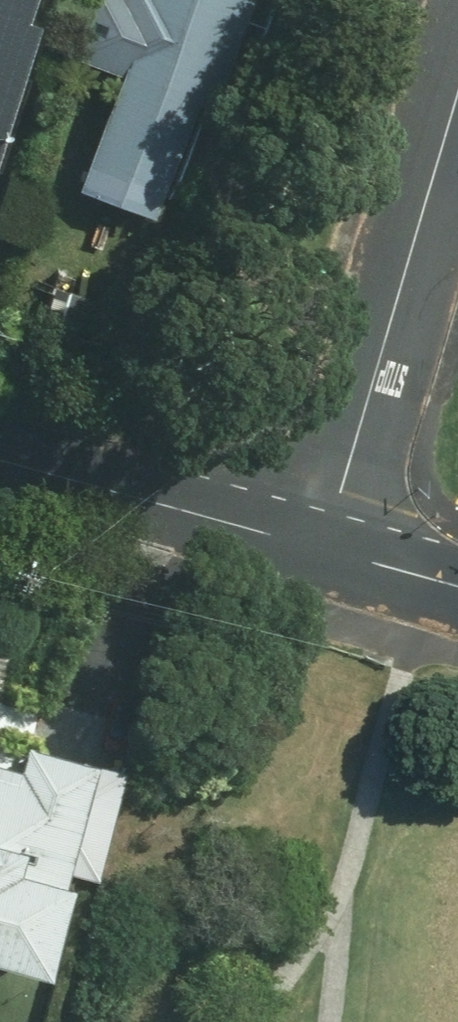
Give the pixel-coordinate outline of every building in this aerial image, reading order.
[(22,36),(13,33),(24,0),(0,0),(0,105),(22,36)] [(104,10),(83,3),(64,58),(110,73),(70,195),(147,220),(185,106),(207,113),(245,0),(108,0),(104,10)] [(20,975),(73,763),(9,747),(3,770),(0,769),(0,970),(20,975)]
